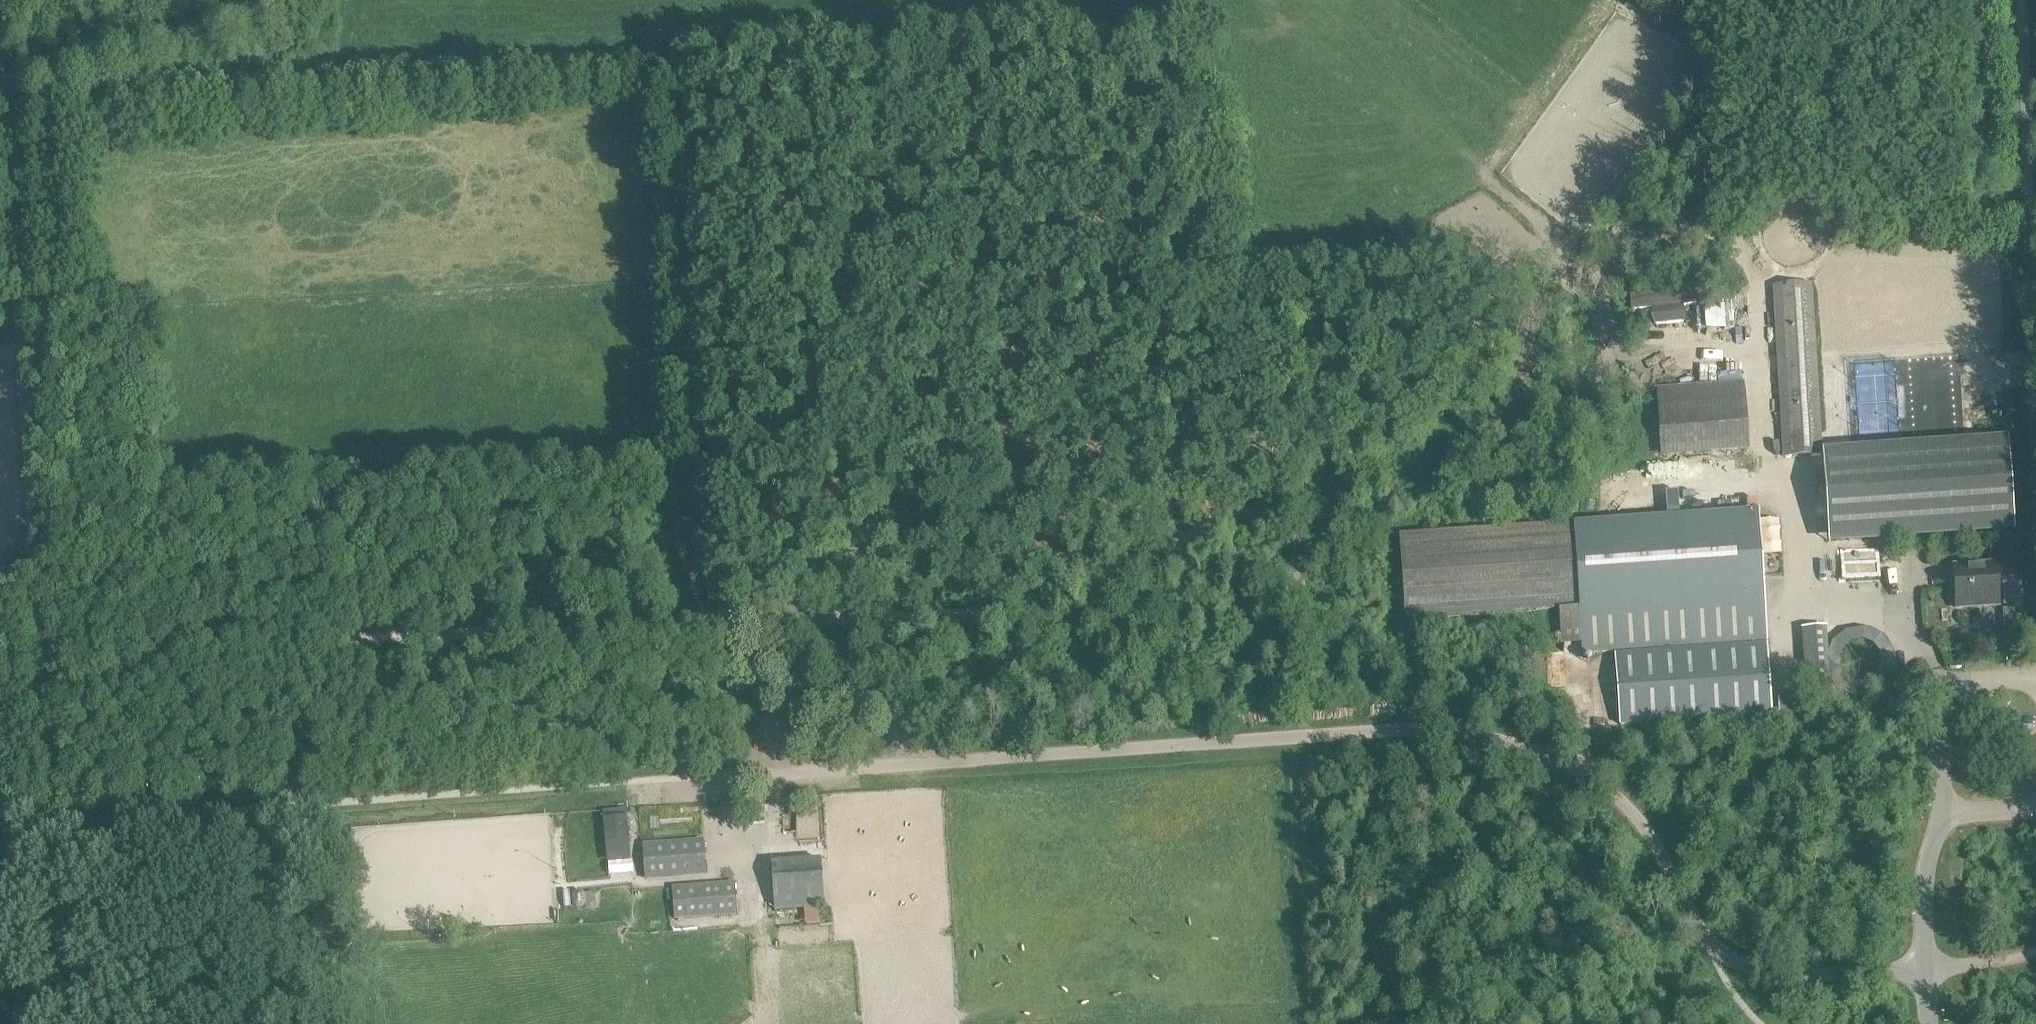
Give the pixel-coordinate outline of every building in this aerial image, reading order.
[(1810,285),(1775,287),(1785,457),(1819,454),(1810,285)] [(1740,381),(1652,387),(1656,457),(1744,451),(1740,381)] [(2004,442),(1819,454),(1824,543),(2010,532),(2004,442)] [(1765,641),(1762,595),(1757,512),(1574,524),(1398,537),(1404,621),(1580,609),(1583,654),(1765,641)] [(1953,566),(1956,608),(1998,605),(1995,564),(1953,566)] [(1826,656),(1825,647),(1828,646),(1828,636),(1824,636),(1811,636),(1814,676),(1827,675),(1826,656)] [(1766,645),(1615,655),(1619,724),(1770,714),(1766,645)] [(642,844),(645,878),(704,874),(702,840),(642,844)] [(775,911),(823,907),(819,860),(772,863),(775,911)] [(678,887),(680,919),(736,914),(733,883),(678,887)] [(575,891),(571,894),(572,905),(576,909),(581,908),(584,905),(584,894),(580,890),(575,891)]
